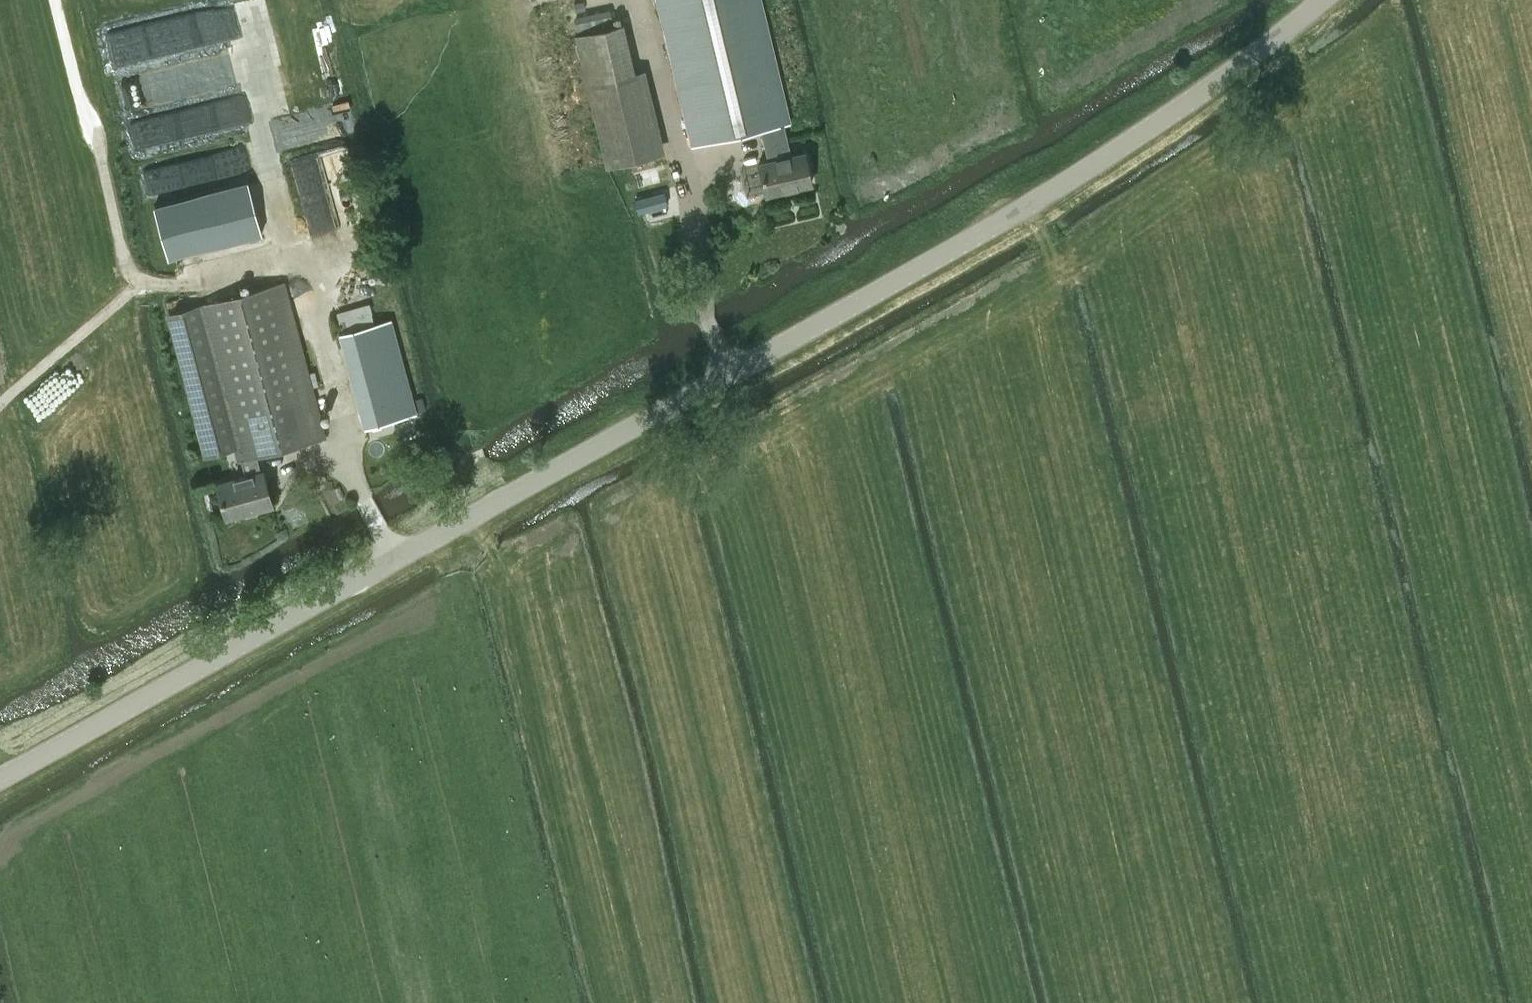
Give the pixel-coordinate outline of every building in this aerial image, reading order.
[(761,130),(791,122),(761,0),(656,0),(691,147),(761,130)] [(665,151),(645,70),(635,73),(623,22),(574,34),(605,165),(665,151)] [(761,131),(768,160),(758,163),(766,194),(811,183),(804,152),(791,155),(785,125),(761,131)] [(634,177),(636,188),(660,182),(658,171),(634,177)] [(741,191),(739,180),(724,183),(726,194),(741,191)] [(263,237),(249,185),(156,209),(170,262),(263,237)] [(669,205),(665,192),(636,199),(639,213),(669,205)] [(205,456),(233,448),(237,461),(241,460),(257,456),(327,436),(285,281),(195,305),(167,312),(205,456)] [(339,333),(365,427),(416,413),(391,319),(339,333)] [(262,471),(257,456),(241,460),(246,475),(217,483),(226,517),(272,505),(263,471),(262,471)]
